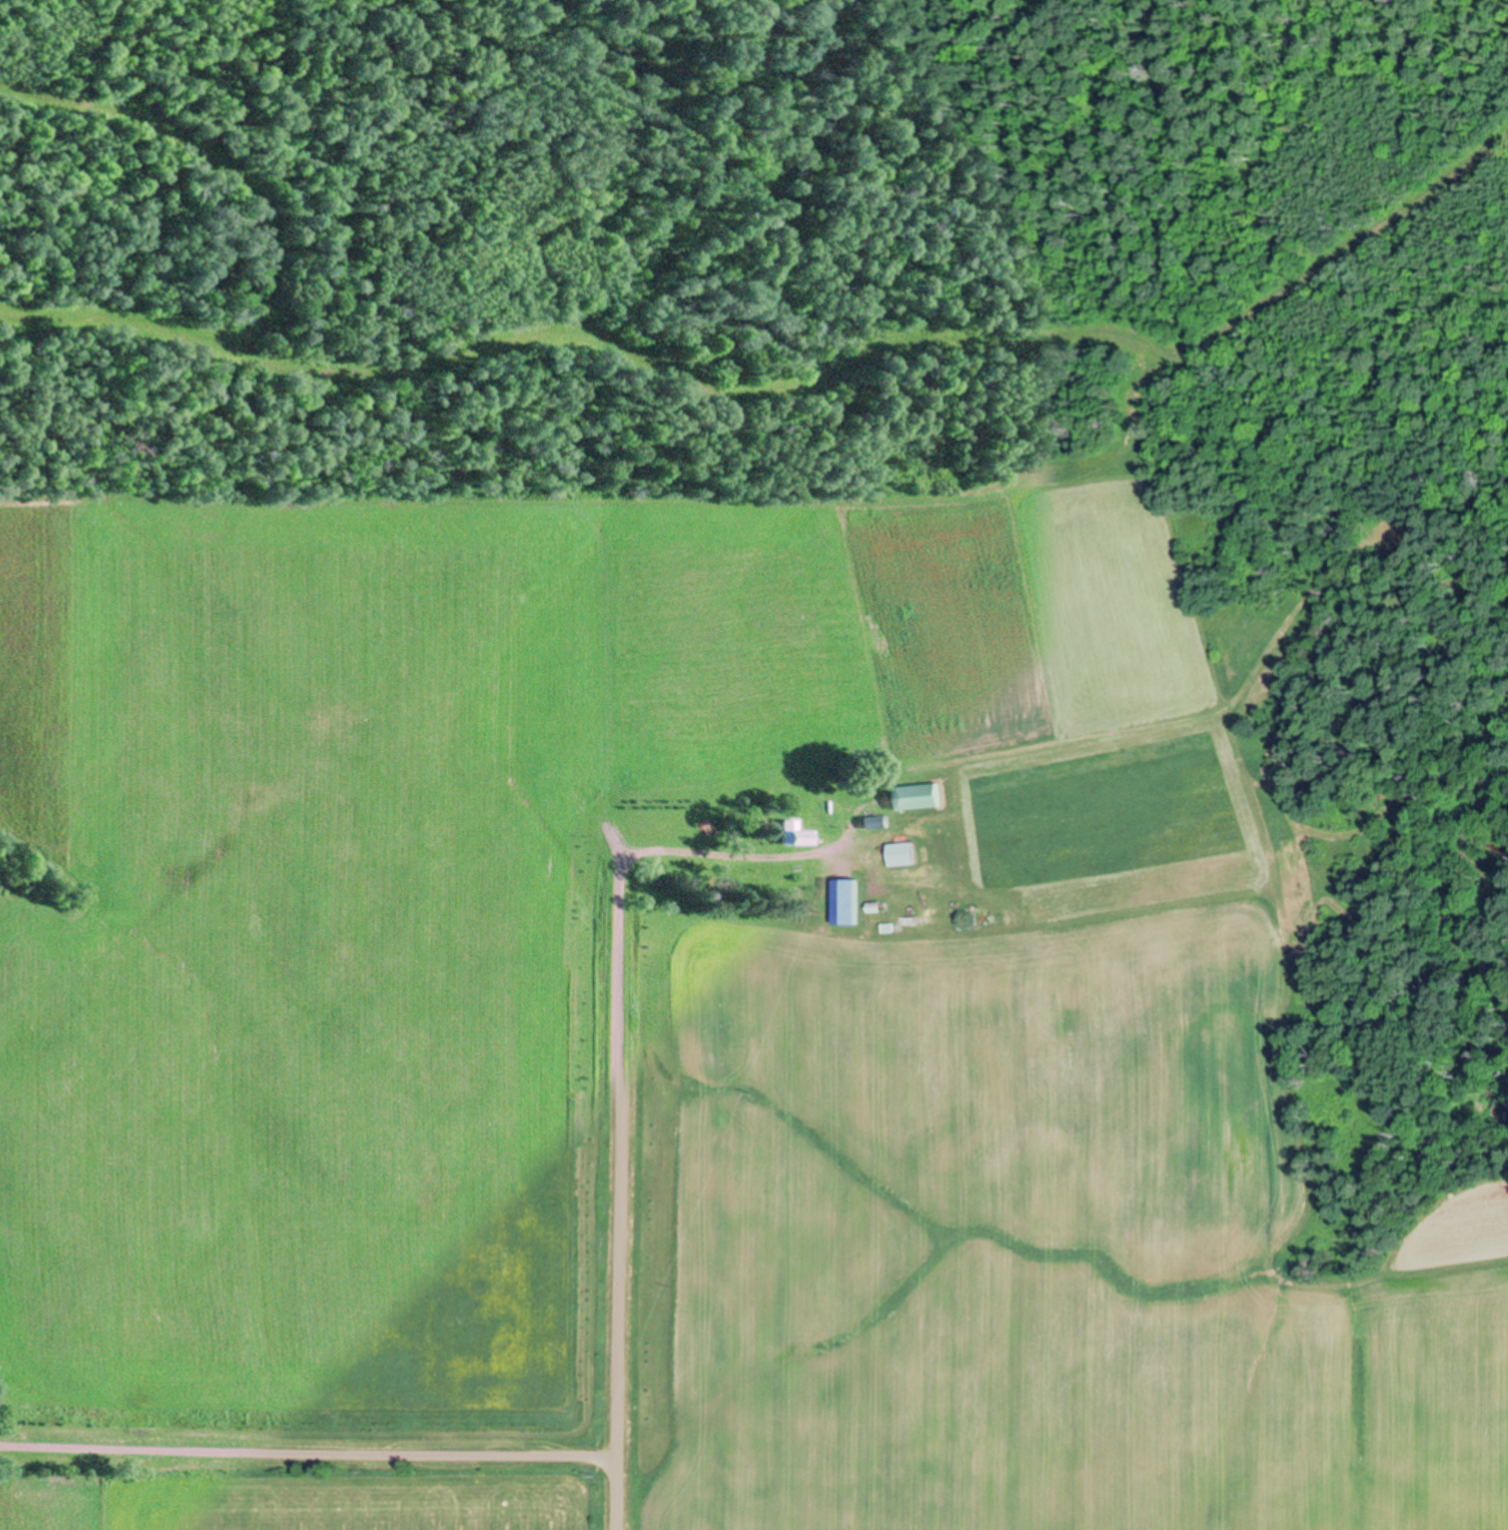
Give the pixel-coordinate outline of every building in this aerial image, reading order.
[(894,809),(892,785),(934,781),(936,805),(894,809)] [(864,828),(863,815),(883,814),(884,826),(864,828)] [(781,843),(781,819),(795,818),(796,829),(812,829),(812,843),(781,843)] [(884,843),(911,841),(913,862),(886,864),(884,843)] [(817,891),(817,877),(848,877),(848,902),(825,902),(825,891),(817,891)] [(866,911),(865,901),(878,900),(879,910),(866,911)] [(879,922),(892,922),(893,931),(880,931),(879,922)]
